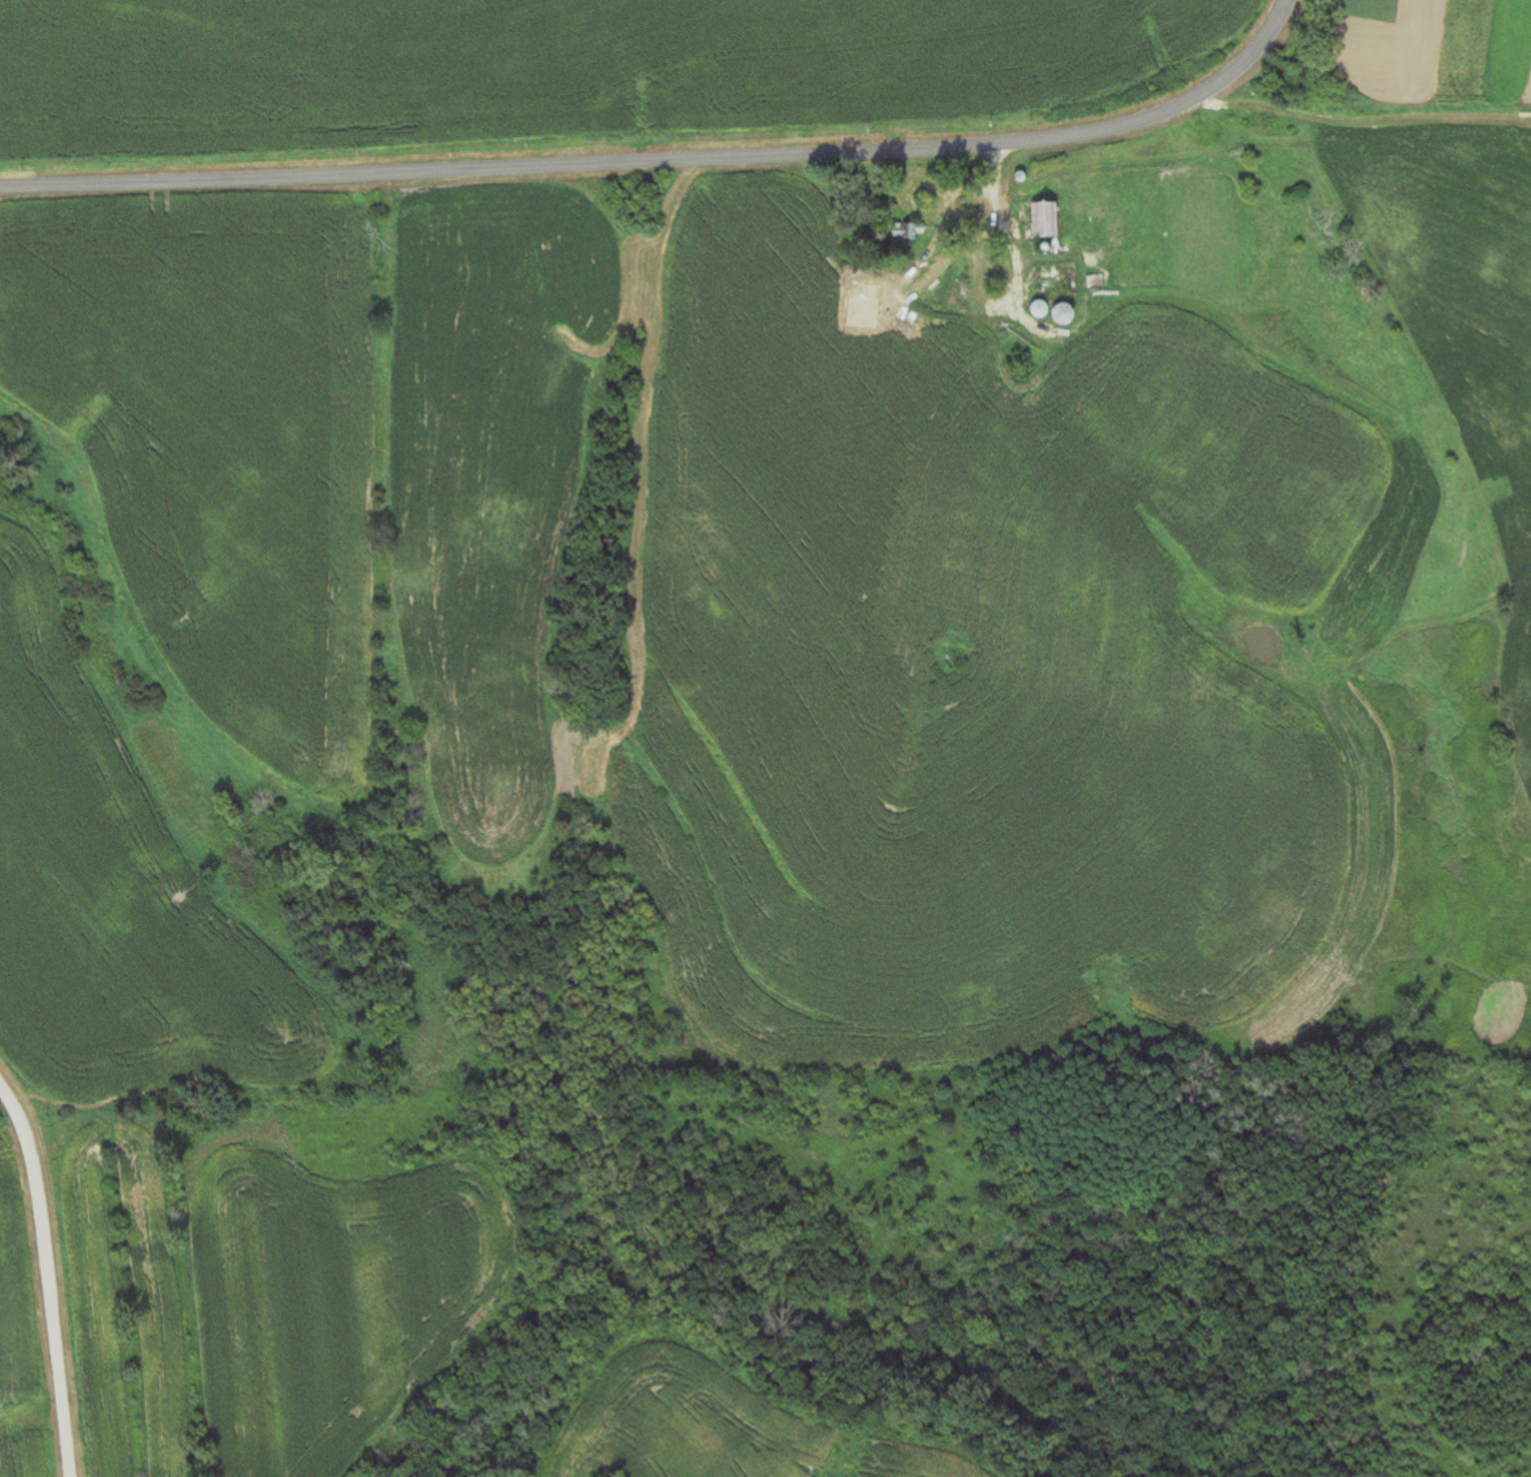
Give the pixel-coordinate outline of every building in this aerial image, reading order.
[(1049,204),(1025,204),(1025,239),(1049,239),(1049,204)] [(887,239),(898,238),(898,252),(912,252),(911,236),(924,235),(923,224),(887,225),(887,239)] [(1034,288),(1061,288),(1061,274),(1034,274),(1034,288)]
